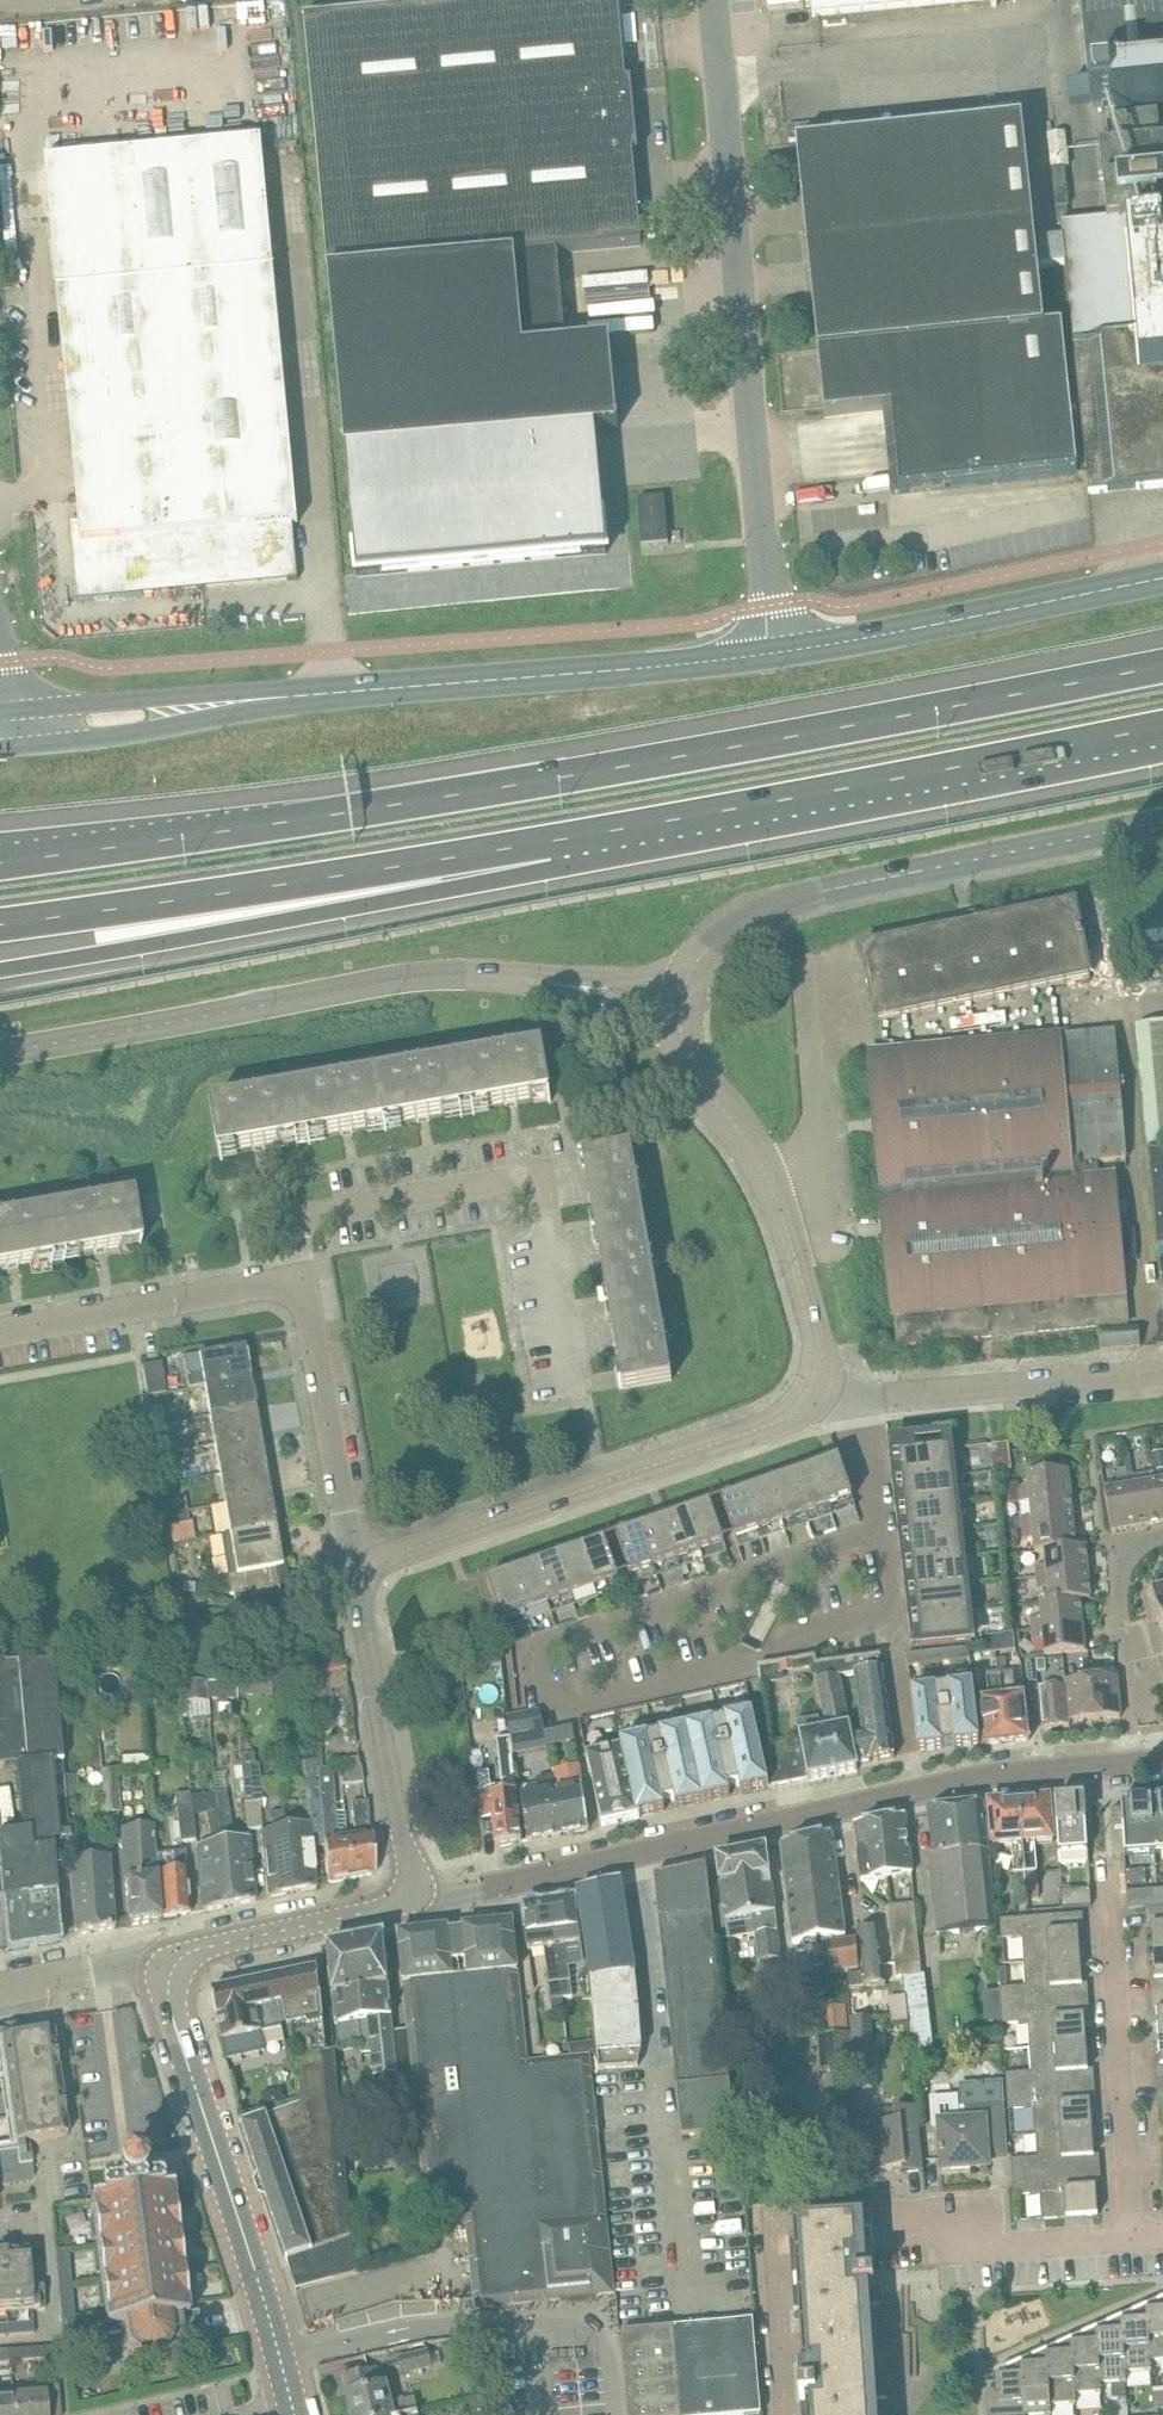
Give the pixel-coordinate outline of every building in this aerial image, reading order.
[(305,17),(328,274),(346,455),(596,431),(618,429),(610,345),(610,344),(566,348),(566,347),(560,281),(560,280),(558,253),(618,247),(642,245),(633,152),(626,81),(619,0),(492,0),(305,17)] [(765,13),(813,9),(813,15),(974,0),(764,0),(765,13)] [(1082,1),(1081,1),(1084,23),(1083,23),(1089,87),(1095,87),(1097,109),(1162,104),(1162,0),(1082,0),(1082,1)] [(1162,140),(1160,110),(1110,115),(1113,143),(1100,144),(1108,220),(1078,223),(1075,206),(1069,207),(1064,168),(1052,169),(1057,207),(1058,225),(1061,224),(1089,493),(1162,486),(1162,140)] [(128,138),(168,136),(168,120),(127,121),(128,138)] [(1022,122),(797,146),(825,417),(892,410),(901,492),(1078,474),(1062,327),(1044,329),(1039,282),(1022,122)] [(1053,168),(1068,166),(1064,134),(1049,136),(1053,168)] [(262,140),(69,159),(46,161),(80,523),(71,523),(78,600),(143,594),(142,585),(287,571),(287,580),(298,579),(293,523),(298,523),(262,140)] [(596,431),(346,455),(357,577),(607,554),(596,431)] [(668,544),(664,497),(637,500),(642,547),(668,544)] [(861,948),(876,1021),(1091,976),(1075,904),(977,924),(975,914),(957,918),(959,927),(861,948)] [(1139,1026),(1152,1146),(1162,1144),(1162,1023),(1139,1026)] [(541,1050),(541,1052),(460,1066),(467,1111),(548,1097),(549,1102),(551,1102),(550,1098),(551,1098),(543,1049),(541,1050)] [(467,1111),(460,1066),(377,1080),(385,1125),(467,1111)] [(385,1125),(377,1080),(295,1095),(303,1140),(385,1125)] [(213,1107),(211,1107),(219,1156),(221,1156),(221,1159),(223,1159),(222,1154),(303,1140),(295,1095),(213,1109),(213,1107)] [(643,1227),(630,1150),(580,1159),(580,1161),(585,1160),(598,1235),(643,1227)] [(1157,1248),(1162,1247),(1162,1150),(1148,1151),(1157,1248)] [(1099,1177),(883,1197),(894,1316),(1125,1295),(1114,1176),(1099,1177)] [(130,1198),(101,1203),(49,1212),(56,1257),(137,1243),(138,1248),(140,1248),(139,1245),(140,1245),(132,1195),(130,1196),(130,1198)] [(49,1212),(0,1221),(0,1267),(56,1257),(49,1212)] [(612,1311),(656,1303),(643,1227),(598,1235),(612,1311)] [(620,1388),(670,1379),(656,1303),(612,1311),(625,1386),(619,1386),(620,1388)] [(1098,1331),(1100,1350),(1140,1346),(1138,1328),(1098,1331)] [(204,1386),(249,1379),(244,1348),(198,1356),(201,1373),(185,1376),(187,1389),(204,1386)] [(161,1362),(142,1366),(148,1396),(167,1393),(161,1362)] [(255,1408),(249,1379),(204,1386),(209,1416),(255,1408)] [(167,1393),(148,1396),(150,1408),(169,1405),(167,1393)] [(255,1408),(209,1416),(215,1445),(260,1438),(255,1408)] [(260,1438),(215,1445),(220,1475),(265,1467),(260,1438)] [(175,1440),(156,1443),(158,1455),(177,1452),(175,1441),(175,1440)] [(903,1481),(953,1476),(950,1449),(940,1450),(939,1444),(919,1446),(920,1452),(890,1455),(892,1473),(902,1472),(903,1481)] [(1154,1472),(1162,1471),(1162,1451),(1150,1453),(1154,1472)] [(179,1464),(177,1452),(158,1455),(160,1467),(179,1464)] [(1010,1453),(993,1454),(995,1472),(1011,1470),(1010,1453)] [(1130,1453),(1124,1454),(1126,1465),(1127,1467),(1129,1477),(1134,1476),(1130,1453)] [(839,1459),(815,1467),(829,1507),(853,1498),(839,1459)] [(265,1467),(220,1475),(226,1504),(270,1497),(265,1467)] [(829,1507),(815,1467),(792,1475),(806,1515),(829,1507)] [(1127,1467),(1115,1469),(1117,1479),(1129,1477),(1127,1467)] [(1030,1500),(1071,1496),(1068,1471),(1028,1474),(1029,1488),(1019,1489),(1020,1501),(1030,1500)] [(1156,1482),(1162,1522),(1162,1471),(1154,1472),(1156,1482)] [(1162,1522),(1156,1482),(1154,1472),(1134,1476),(1129,1477),(1137,1527),(1162,1522)] [(806,1515),(792,1475),(769,1483),(783,1523),(806,1515)] [(953,1476),(903,1481),(893,1482),(895,1500),(905,1499),(906,1508),(956,1503),(953,1476)] [(1137,1527),(1129,1477),(1117,1479),(1119,1489),(1104,1491),(1112,1531),(1137,1527)] [(1018,1482),(1004,1484),(1006,1503),(1020,1501),(1019,1489),(1018,1482)] [(769,1483),(746,1491),(760,1531),(783,1523),(769,1483)] [(760,1531),(746,1491),(722,1499),(736,1539),(760,1531)] [(1071,1496),(1030,1500),(1031,1515),(1021,1516),(1022,1527),(1073,1522),(1071,1496)] [(275,1526),(270,1497),(226,1504),(231,1534),(275,1526)] [(185,1498),(166,1502),(168,1513),(187,1510),(186,1499),(185,1498)] [(710,1503),(686,1512),(700,1551),(724,1543),(710,1503)] [(956,1503),(906,1508),(896,1509),(898,1527),(908,1526),(909,1535),(959,1530),(956,1503)] [(189,1522),(187,1510),(168,1513),(170,1525),(189,1522)] [(686,1512),(663,1520),(677,1559),(700,1551),(686,1512)] [(663,1520),(640,1528),(654,1567),(677,1559),(663,1520)] [(1073,1522),(1022,1527),(1024,1538),(1034,1537),(1035,1552),(1085,1547),(1085,1546),(1075,1547),(1073,1522)] [(275,1526),(231,1534),(239,1573),(222,1576),(226,1595),(279,1586),(276,1567),(282,1566),(275,1526)] [(1008,1528),(1009,1539),(1016,1538),(1019,1534),(1018,1527),(1008,1528)] [(654,1567),(640,1528),(617,1536),(630,1576),(654,1567)] [(959,1530),(909,1535),(899,1537),(901,1554),(911,1553),(913,1562),(962,1557),(959,1530)] [(581,1548),(595,1588),(619,1580),(605,1540),(581,1548)] [(1085,1547),(1035,1552),(1045,1551),(1046,1565),(1036,1566),(1037,1577),(1088,1573),(1085,1547)] [(595,1588),(581,1548),(558,1556),(572,1596),(595,1588)] [(572,1596),(558,1556),(535,1564),(549,1604),(572,1596)] [(962,1557),(913,1562),(902,1564),(904,1581),(915,1580),(916,1589),(965,1584),(962,1557)] [(1012,1574),(1021,1573),(1020,1561),(1011,1562),(1012,1574)] [(535,1564),(512,1572),(526,1612),(549,1604),(535,1564)] [(526,1612),(512,1572),(488,1580),(502,1620),(526,1612)] [(1090,1598),(1088,1573),(1037,1577),(1038,1589),(1048,1588),(1050,1601),(1050,1602),(1090,1598)] [(182,1593),(195,1595),(196,1584),(183,1583),(182,1593)] [(965,1584),(916,1589),(905,1591),(907,1608),(918,1607),(919,1616),(968,1611),(965,1584)] [(1154,1592),(1149,1590),(1147,1593),(1152,1596),(1157,1615),(1153,1617),(1154,1620),(1158,1619),(1162,1638),(1162,1590),(1154,1592)] [(1050,1602),(1050,1601),(1040,1602),(1041,1617),(1031,1618),(1032,1630),(1083,1625),(1080,1600),(1090,1599),(1090,1598),(1050,1602)] [(968,1611),(919,1616),(908,1618),(911,1635),(921,1634),(922,1645),(972,1640),(968,1611)] [(1083,1625),(1032,1630),(1033,1641),(1043,1640),(1045,1655),(1085,1651),(1083,1625)] [(1016,1636),(992,1638),(993,1652),(997,1651),(997,1657),(1017,1655),(1016,1636)] [(993,1652),(992,1638),(982,1639),(984,1658),(997,1657),(997,1651),(993,1652)] [(639,1816),(665,1810),(676,1808),(730,1796),(741,1793),(768,1787),(769,1787),(753,1713),(745,1678),(757,1655),(749,1650),(740,1646),(718,1688),(725,1719),(622,1742),(620,1742),(614,1711),(579,1719),(587,1757),(602,1824),(602,1826),(640,1818),(639,1816)] [(907,1654),(908,1666),(970,1659),(969,1647),(907,1654)] [(851,1736),(857,1765),(895,1757),(891,1734),(881,1659),(852,1663),(854,1674),(854,1678),(862,1733),(851,1736)] [(1000,1671),(1008,1743),(1030,1740),(1025,1694),(1016,1694),(1013,1674),(1007,1675),(1006,1667),(1007,1666),(1007,1659),(998,1660),(999,1672),(1000,1671)] [(1045,1660),(1036,1660),(1037,1673),(1046,1672),(1045,1660)] [(52,1662),(21,1661),(0,1663),(0,1767),(16,1766),(23,1835),(0,1837),(0,1888),(1,1888),(7,1951),(60,1942),(50,1843),(67,1841),(63,1779),(52,1662)] [(841,1680),(854,1678),(854,1674),(852,1663),(815,1667),(818,1682),(841,1680)] [(1037,1681),(1036,1663),(1027,1664),(1028,1681),(1037,1681)] [(1090,1669),(1094,1720),(1121,1717),(1117,1677),(1101,1678),(1100,1668),(1090,1669)] [(1079,1679),(1066,1680),(1065,1681),(1068,1722),(1069,1722),(1094,1720),(1090,1669),(1078,1670),(1079,1679)] [(1000,1671),(999,1672),(996,1672),(996,1676),(988,1677),(990,1697),(980,1698),(985,1745),(1008,1743),(1000,1671)] [(1065,1681),(1066,1680),(1065,1673),(1053,1674),(1054,1687),(1039,1689),(1043,1729),(1070,1727),(1069,1722),(1068,1722),(1065,1681)] [(772,1786),(809,1779),(809,1781),(858,1771),(857,1765),(851,1736),(841,1680),(818,1682),(828,1732),(821,1733),(818,1719),(798,1723),(801,1737),(799,1737),(802,1747),(787,1750),(781,1751),(773,1753),(769,1754),(770,1763),(772,1786)] [(973,1684),(911,1691),(918,1750),(943,1747),(943,1746),(954,1745),(955,1746),(980,1743),(973,1684)] [(255,1685),(236,1686),(236,1696),(255,1696),(255,1685)] [(208,1699),(207,1686),(182,1688),(184,1720),(210,1719),(208,1699)] [(236,1686),(207,1686),(208,1699),(236,1699),(236,1696),(236,1686)] [(540,1711),(507,1718),(514,1752),(547,1745),(545,1732),(540,1711)] [(572,1726),(545,1732),(547,1745),(575,1739),(572,1726)] [(522,1842),(515,1782),(510,1737),(496,1739),(502,1790),(492,1791),(489,1771),(474,1772),(479,1820),(480,1820),(479,1804),(492,1803),(497,1847),(522,1842)] [(785,1739),(771,1742),(773,1753),(781,1751),(787,1750),(785,1739)] [(254,1753),(240,1754),(241,1767),(242,1779),(244,1805),(258,1804),(258,1803),(261,1803),(258,1765),(255,1765),(254,1753)] [(310,1827),(287,1830),(293,1892),(316,1888),(312,1847),(324,1845),(316,1770),(315,1759),(302,1760),(310,1827)] [(342,1784),(363,1783),(360,1765),(340,1766),(342,1784)] [(561,1790),(555,1791),(557,1804),(552,1804),(555,1816),(549,1817),(552,1837),(588,1830),(580,1765),(557,1769),(561,1790)] [(242,1779),(241,1767),(234,1768),(235,1780),(242,1779)] [(334,1768),(316,1770),(324,1845),(327,1883),(349,1879),(345,1838),(339,1838),(333,1785),(336,1784),(334,1768)] [(117,1769),(102,1770),(105,1812),(120,1811),(117,1769)] [(76,1775),(64,1776),(65,1790),(78,1789),(76,1775)] [(557,1804),(555,1791),(522,1797),(528,1841),(552,1837),(549,1817),(555,1816),(552,1804),(557,1804)] [(221,1844),(229,1906),(255,1901),(247,1840),(234,1842),(226,1793),(215,1794),(219,1817),(223,1844),(221,1844)] [(1019,1801),(1024,1873),(1036,1872),(1034,1857),(1029,1857),(1028,1843),(1053,1841),(1050,1798),(1019,1801)] [(1084,1798),(1070,1799),(1055,1800),(1059,1862),(1088,1859),(1084,1798)] [(1151,1800),(1154,1853),(1162,1853),(1162,1799),(1151,1800)] [(1121,1802),(1122,1809),(1112,1809),(1113,1828),(1123,1827),(1125,1855),(1154,1853),(1151,1800),(1121,1802)] [(345,1838),(349,1879),(374,1874),(368,1801),(352,1802),(355,1837),(345,1838)] [(1024,1873),(1019,1801),(988,1803),(991,1842),(995,1845),(1016,1844),(1017,1858),(1012,1858),(1013,1874),(1024,1873)] [(996,1928),(985,1827),(983,1803),(928,1809),(933,1857),(930,1857),(938,1934),(996,1928)] [(194,1840),(191,1808),(177,1810),(181,1841),(194,1840)] [(293,1892),(287,1830),(285,1812),(274,1813),(273,1833),(261,1834),(265,1873),(268,1897),(293,1892)] [(905,1815),(881,1820),(888,1878),(912,1873),(905,1815)] [(223,1844),(219,1817),(209,1819),(214,1845),(196,1848),(203,1911),(229,1906),(221,1844),(223,1844)] [(888,1878),(881,1820),(854,1825),(861,1883),(888,1878)] [(161,1918),(157,1874),(153,1828),(120,1831),(129,1925),(161,1920),(161,1918)] [(831,1833),(781,1844),(794,1943),(844,1936),(831,1833)] [(785,1980),(782,1959),(766,1849),(717,1858),(729,1940),(755,1936),(759,1962),(770,1961),(774,1982),(785,1980)] [(173,1872),(157,1874),(161,1918),(190,1913),(184,1852),(173,1853),(173,1872)] [(69,1865),(76,1935),(115,1928),(108,1861),(69,1865)] [(735,2130),(709,1888),(707,1864),(704,1865),(704,1866),(656,1877),(678,2085),(677,2086),(682,2136),(735,2130)] [(622,1884),(578,1894),(590,1980),(598,2053),(599,2070),(638,2067),(642,2049),(635,1973),(622,1884)] [(1062,1908),(1068,1908),(1091,1906),(1090,1889),(1061,1891),(1062,1908)] [(1151,1890),(1127,1892),(1129,1909),(1145,1908),(1145,1910),(1158,1909),(1157,1890),(1151,1890)] [(576,1899),(523,1907),(529,1950),(544,1948),(551,1999),(572,1996),(565,1945),(582,1943),(576,1899)] [(893,1942),(918,1939),(915,1907),(890,1909),(893,1942)] [(1162,1952),(1162,1908),(1158,1909),(1145,1910),(1146,1927),(1151,1926),(1152,1935),(1153,1953),(1162,1952)] [(1079,1940),(1079,1932),(1084,1931),(1083,1914),(1059,1916),(1000,1919),(1001,1938),(1022,1937),(1024,1962),(1080,1958),(1079,1940)] [(398,1933),(408,2030),(413,2077),(429,2229),(467,2225),(476,2308),(614,2294),(589,2055),(527,2062),(513,1922),(463,1927),(463,1930),(448,1931),(448,1928),(398,1933)] [(886,1983),(881,1952),(878,1928),(857,1931),(862,1972),(847,1974),(849,1988),(886,1983)] [(413,2077),(408,2030),(393,2031),(384,1936),(327,1947),(339,2051),(361,2047),(360,2035),(369,2033),(372,2076),(397,2071),(398,2080),(413,2077)] [(918,1939),(893,1942),(895,1965),(901,1964),(904,1964),(921,1962),(918,1939)] [(829,1945),(831,1969),(832,1972),(859,1968),(856,1942),(829,1945)] [(1155,1979),(1149,1980),(1151,1996),(1162,1995),(1162,1952),(1153,1953),(1155,1971),(1155,1979)] [(1080,1958),(1024,1962),(1025,1987),(1000,1988),(1001,2006),(1089,2000),(1088,1984),(1082,1984),(1081,1976),(1080,1958)] [(921,1962),(904,1964),(906,1976),(922,1975),(921,1962)] [(318,1968),(266,1979),(272,2011),(285,2008),(288,2026),(323,2019),(318,1968)] [(272,2011),(266,1979),(212,1990),(216,2009),(242,2004),(242,2009),(270,2004),(272,2011)] [(927,1980),(907,1982),(915,2057),(935,2055),(927,1980)] [(1151,1996),(1152,2013),(1157,2012),(1158,2021),(1159,2039),(1162,2038),(1162,1995),(1151,1996)] [(893,2023),(908,2022),(905,1997),(890,1999),(893,2023)] [(1089,2000),(1001,2006),(1002,2024),(1028,2022),(1030,2047),(1086,2044),(1085,2026),(1084,2017),(1090,2017),(1089,2000)] [(242,2004),(216,2009),(226,2059),(266,2051),(262,2032),(282,2027),(288,2026),(285,2008),(272,2011),(270,2004),(242,2009),(242,2004)] [(848,2030),(846,2006),(807,2009),(809,2033),(848,2030)] [(854,2050),(872,2048),(870,2018),(852,2020),(854,2050)] [(323,2019),(288,2026),(282,2027),(287,2048),(297,2046),(302,2103),(241,2124),(287,2260),(297,2289),(357,2273),(352,2238),(332,2051),(326,2052),(323,2019)] [(52,2031),(17,2037),(15,2025),(0,2027),(1,2033),(0,2033),(0,2040),(2,2040),(17,2142),(67,2135),(52,2031)] [(821,2071),(852,2069),(850,2032),(819,2034),(821,2071)] [(1086,2044),(1030,2047),(1031,2072),(1006,2074),(1007,2092),(1095,2086),(1094,2070),(1088,2070),(1087,2061),(1086,2044)] [(1095,2086),(1007,2092),(1008,2110),(1034,2108),(1035,2133),(1092,2129),(1091,2111),(1090,2103),(1096,2102),(1095,2086)] [(985,2148),(1005,2147),(1002,2103),(963,2105),(964,2123),(941,2124),(942,2150),(941,2150),(941,2155),(943,2155),(944,2170),(987,2167),(985,2148)] [(868,2112),(869,2125),(874,2172),(902,2169),(903,2173),(923,2171),(916,2107),(868,2112)] [(1092,2129),(1035,2133),(1037,2158),(1011,2160),(1013,2178),(1100,2172),(1099,2155),(1094,2155),(1093,2147),(1092,2129)] [(30,2181),(34,2176),(30,2148),(0,2152),(0,2186),(30,2181)] [(172,2190),(160,2191),(159,2182),(138,2185),(136,2165),(119,2167),(121,2187),(101,2190),(101,2195),(101,2199),(90,2200),(92,2217),(93,2217),(93,2220),(88,2221),(91,2240),(96,2240),(96,2243),(95,2243),(97,2251),(98,2254),(93,2254),(95,2274),(100,2274),(100,2277),(101,2285),(102,2285),(102,2288),(97,2288),(100,2308),(104,2308),(104,2311),(106,2325),(97,2326),(100,2349),(127,2345),(127,2347),(138,2356),(147,2358),(156,2357),(164,2352),(173,2341),(173,2340),(200,2336),(197,2314),(188,2315),(186,2300),(185,2300),(185,2297),(190,2297),(187,2277),(183,2277),(183,2275),(182,2266),(181,2266),(181,2264),(186,2263),(183,2243),(178,2244),(178,2241),(177,2232),(177,2230),(181,2229),(179,2209),(174,2210),(174,2207),(172,2190)] [(1102,2188),(1100,2172),(1013,2178),(1013,2186),(1014,2195),(1040,2194),(1041,2219),(1098,2216),(1096,2197),(1096,2188),(1102,2188)] [(795,2237),(789,2237),(794,2309),(799,2308),(804,2370),(799,2371),(800,2402),(801,2414),(878,2414),(877,2399),(887,2398),(887,2395),(886,2395),(885,2384),(876,2385),(870,2303),(880,2303),(879,2286),(875,2287),(874,2278),(868,2278),(865,2223),(794,2228),(795,2237)] [(31,2302),(32,2310),(39,2309),(38,2303),(44,2302),(41,2262),(29,2263),(28,2251),(0,2253),(0,2305),(31,2302)] [(1159,2305),(1159,2313),(1148,2314),(1147,2314),(1151,2373),(1152,2373),(1151,2364),(1162,2363),(1162,2302),(1158,2304),(1159,2305)] [(1134,2324),(1123,2325),(1122,2325),(1126,2384),(1126,2375),(1151,2373),(1147,2314),(1148,2314),(1147,2308),(1133,2315),(1134,2316),(1134,2324)] [(681,2414),(747,2414),(761,2414),(753,2319),(674,2326),(681,2414)] [(1109,2335),(1097,2336),(1101,2395),(1101,2386),(1111,2385),(1112,2399),(1127,2398),(1126,2384),(1122,2325),(1123,2325),(1122,2320),(1108,2326),(1109,2327),(1109,2335)] [(0,2325),(0,2336),(34,2333),(34,2323),(0,2325)] [(674,2326),(621,2331),(628,2414),(681,2414),(674,2326)] [(1084,2346),(1072,2347),(1071,2347),(1076,2406),(1076,2397),(1101,2395),(1097,2336),(1097,2331),(1083,2337),(1083,2338),(1084,2346)] [(1047,2358),(1046,2358),(1050,2414),(1051,2414),(1051,2408),(1076,2406),(1071,2347),(1072,2347),(1072,2342),(1058,2348),(1058,2349),(1059,2357),(1047,2358)] [(514,2345),(502,2347),(503,2359),(516,2358),(514,2345)] [(8,2349),(9,2360),(53,2357),(52,2346),(8,2349)] [(397,2355),(402,2373),(433,2366),(428,2348),(397,2355)] [(0,2350),(0,2361),(9,2360),(8,2349),(0,2350)] [(1022,2369),(1021,2369),(1025,2414),(1050,2414),(1046,2358),(1047,2358),(1047,2353),(1033,2359),(1033,2361),(1034,2368),(1022,2369)] [(1008,2372),(1009,2380),(995,2380),(996,2393),(987,2394),(988,2414),(1025,2414),(1021,2369),(1022,2369),(1022,2364),(1008,2370),(1008,2372)] [(417,2414),(414,2400),(395,2404),(390,2385),(377,2388),(373,2372),(346,2378),(354,2414),(411,2414),(417,2414)] [(12,2395),(13,2414),(61,2414),(59,2385),(44,2386),(45,2393),(12,2395)] [(1152,2393),(1153,2409),(1162,2408),(1162,2393),(1152,2393)] [(0,2396),(0,2414),(13,2414),(12,2395),(0,2396)]
